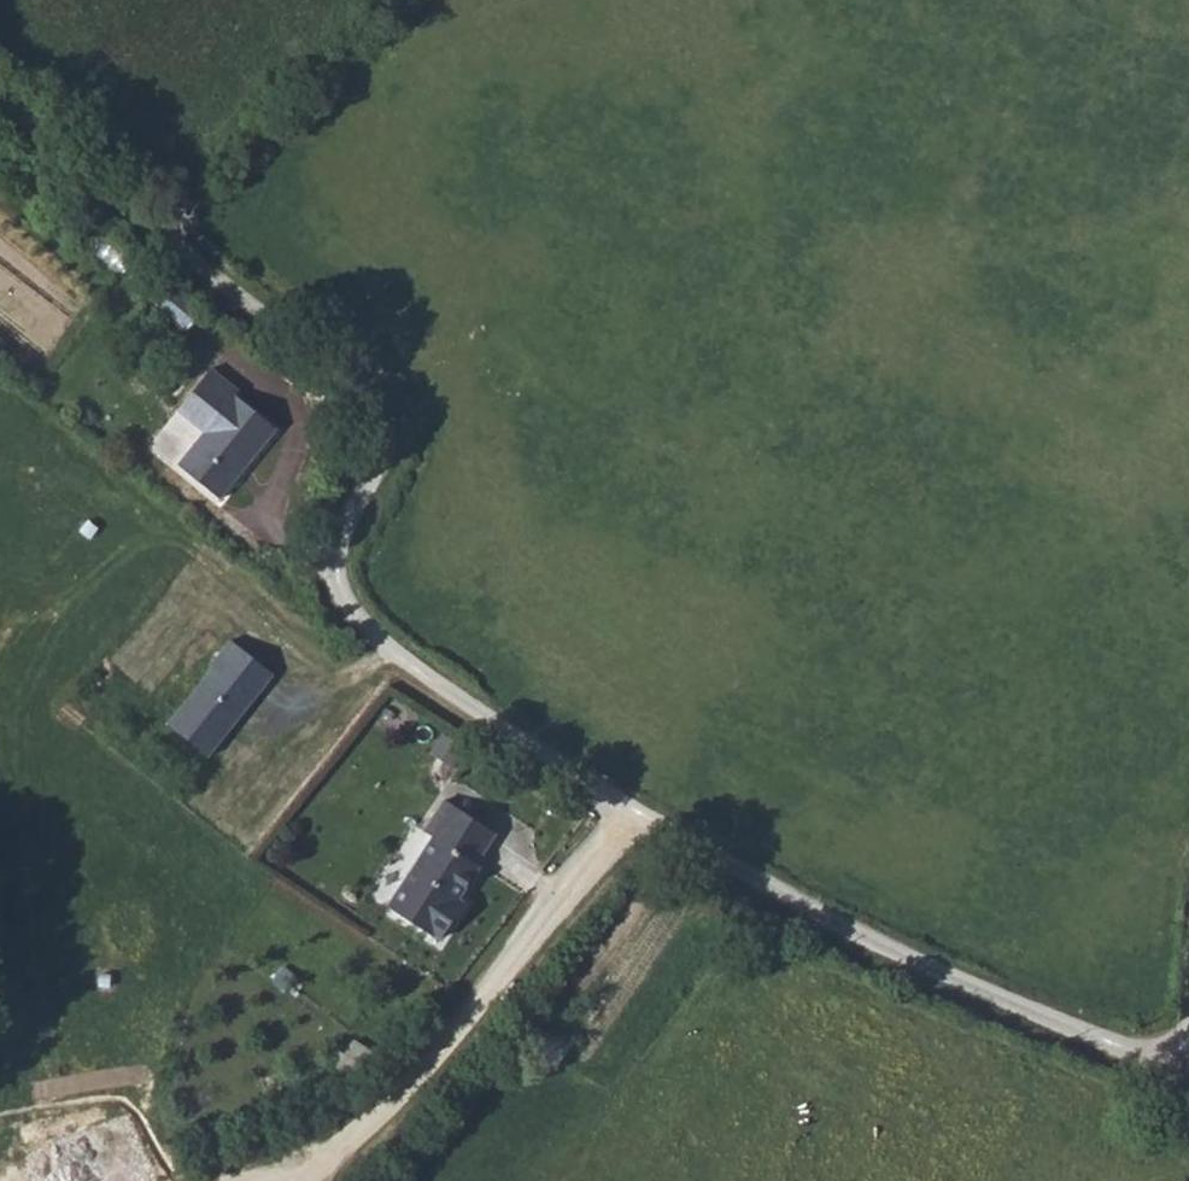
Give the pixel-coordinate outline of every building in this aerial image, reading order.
[(194,300),(170,280),(160,293),(184,313),(194,300)] [(221,502),(282,431),(240,399),(246,393),(214,369),(178,410),(211,434),(181,470),(221,502)] [(269,672),(227,637),(207,662),(209,664),(164,721),(204,753),(269,672)] [(494,829),(444,796),(424,828),(433,833),(387,904),(432,933),(434,931),(440,935),(455,912),(449,908),(478,862),(474,859),(494,829)]
